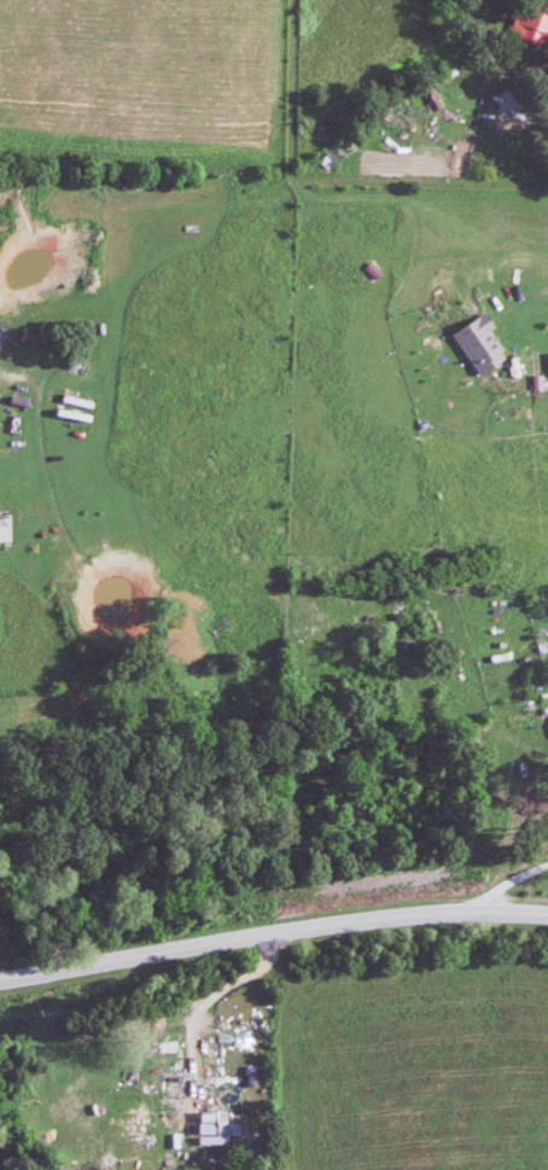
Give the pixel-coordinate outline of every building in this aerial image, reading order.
[(543,0),(538,0),(532,14),(516,8),(506,36),(547,51),(547,2),(543,0)] [(477,377),(506,358),(487,329),(493,326),(485,312),(450,334),(477,377)] [(237,1135),(237,1124),(225,1124),(225,1112),(199,1111),(198,1135),(237,1135)]
